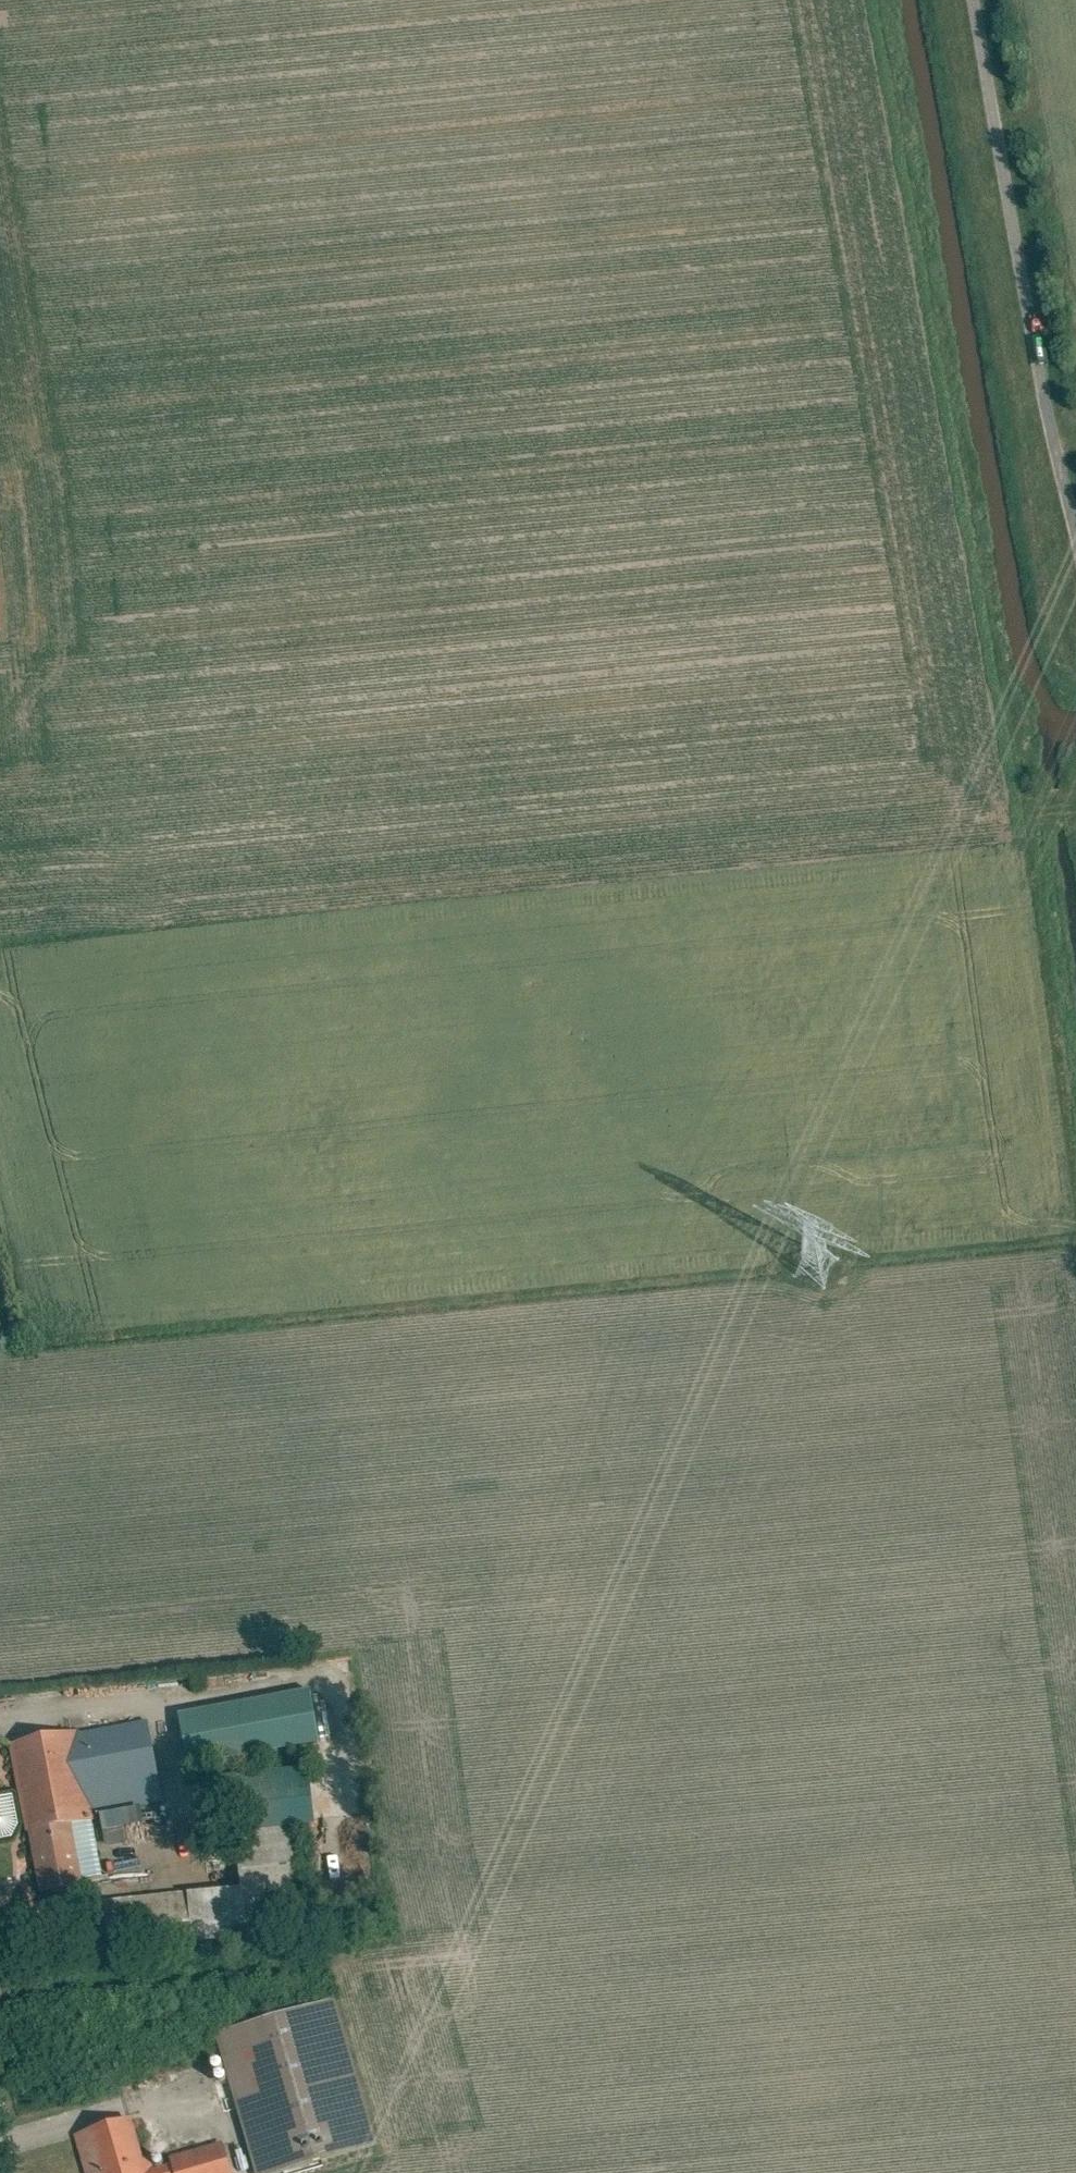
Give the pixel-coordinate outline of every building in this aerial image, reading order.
[(248,1881),(55,1897),(61,1939),(301,1920),(275,1715),(183,1725),(189,1767),(234,1762),(248,1881)] [(146,1719),(15,1742),(40,1888),(80,1881),(69,1815),(159,1799),(146,1719)] [(335,1998),(215,2033),(257,2172),(269,2172),(377,2141),(335,1998)] [(73,2132),(85,2172),(230,2172),(222,2145),(148,2167),(132,2114),(73,2132)]
